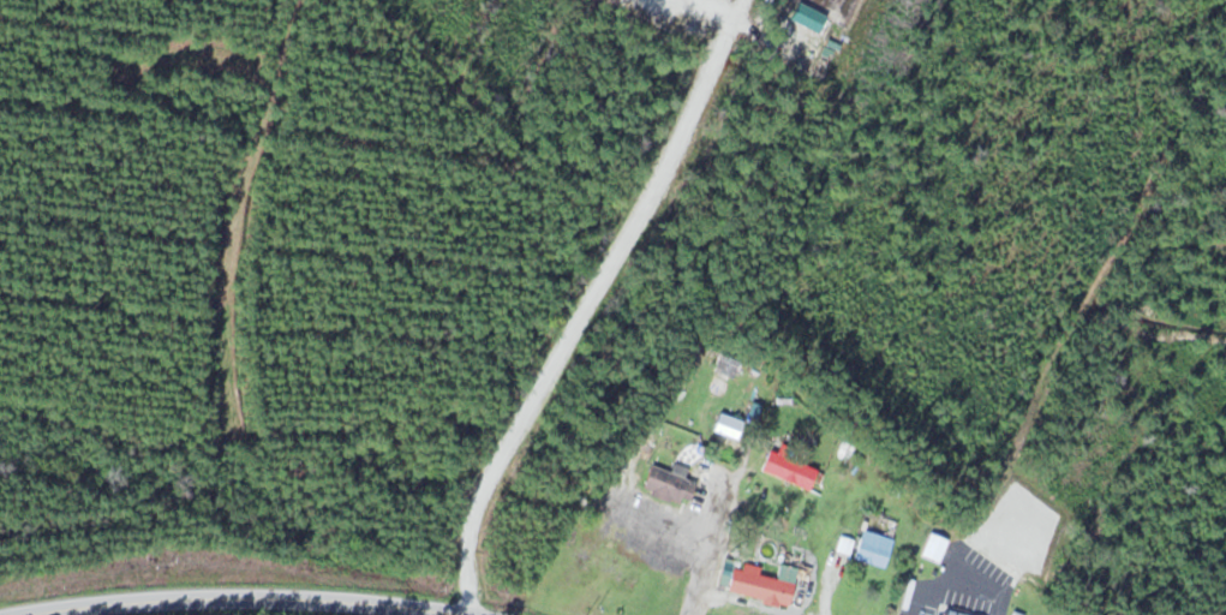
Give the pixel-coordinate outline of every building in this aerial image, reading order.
[(732,379),(742,353),(723,346),(713,373),(732,379)] [(707,443),(736,455),(746,433),(717,421),(707,443)] [(758,472),(809,490),(816,468),(765,451),(758,472)] [(638,489),(685,507),(695,482),(684,478),(687,468),(672,462),(669,472),(648,464),(638,489)] [(890,538),(860,530),(856,543),(841,539),(837,554),(883,566),(890,538)] [(724,590),(786,607),(793,583),(758,574),(759,567),(743,563),(740,571),(730,568),(724,590)]
